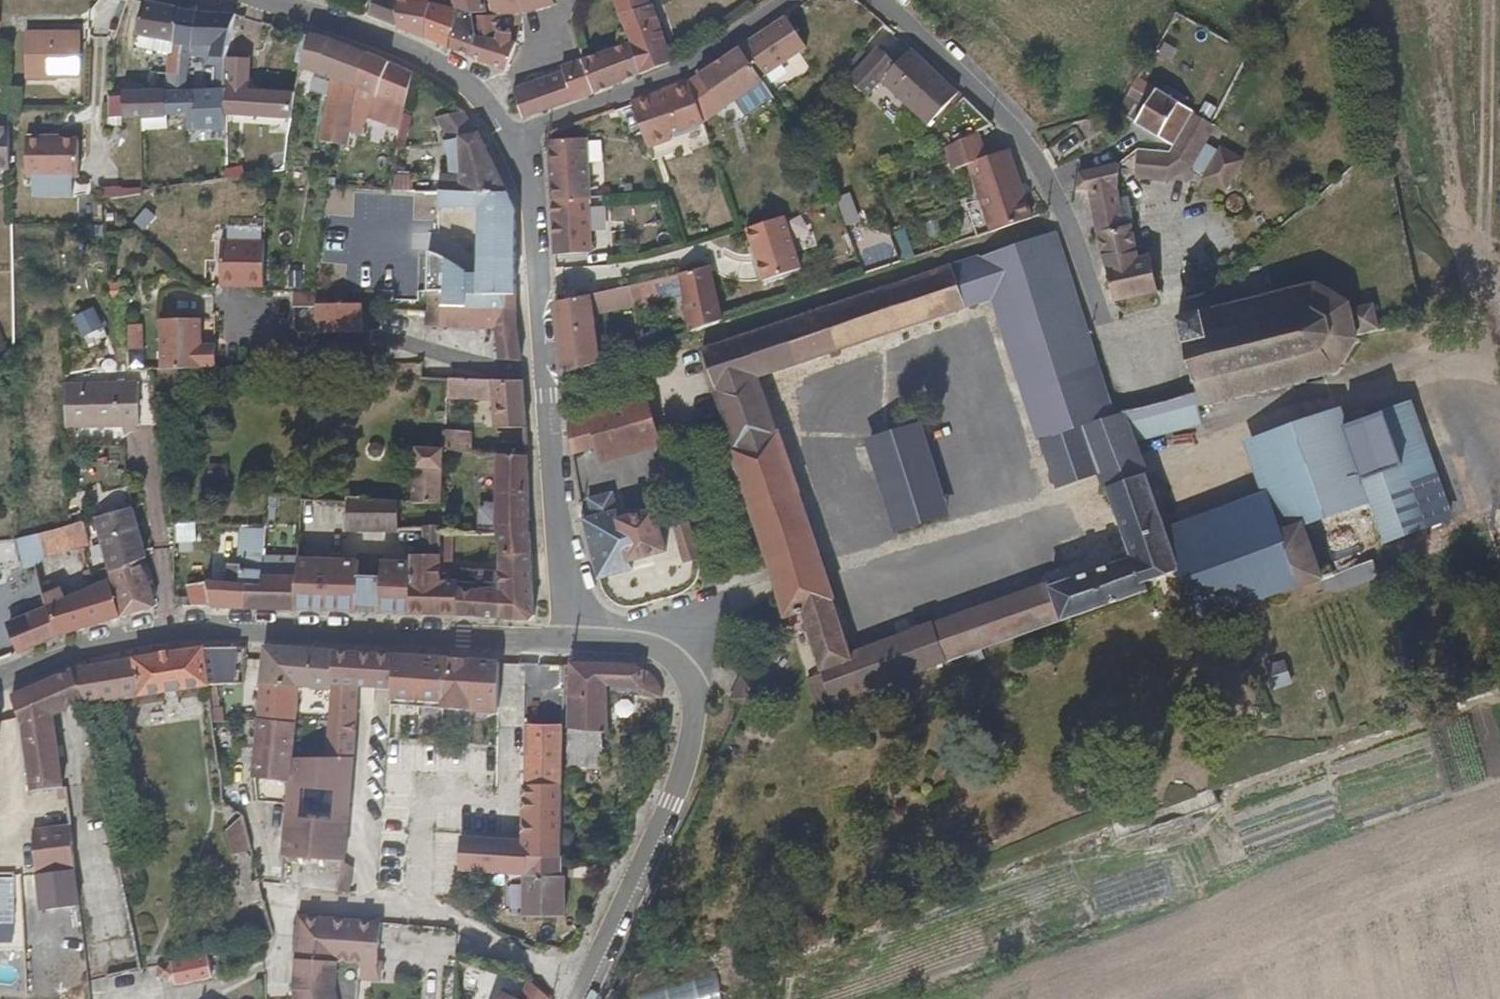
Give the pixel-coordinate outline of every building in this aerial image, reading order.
[(366,14),(391,23),(391,0),(370,0),(366,14)] [(391,23),(425,36),(431,0),(391,0),(391,23)] [(425,36),(467,51),(464,23),(450,18),(455,0),(431,0),(425,36)] [(477,6),(463,5),(464,23),(467,51),(504,66),(513,35),(497,31),(498,11),(516,11),(532,6),(531,0),(477,0),(477,6)] [(622,10),(640,3),(639,0),(619,0),(622,10)] [(656,26),(648,1),(640,3),(622,10),(631,38),(640,75),(664,65),(656,26)] [(155,49),(162,18),(143,13),(138,41),(137,45),(155,49)] [(172,53),(179,22),(162,18),(155,49),(172,53)] [(232,33),(235,26),(179,22),(172,53),(171,68),(188,68),(189,54),(213,55),(211,101),(187,101),(170,100),(162,100),(162,126),(182,126),(226,125),(227,97),(232,33)] [(801,58),(779,27),(730,60),(753,91),(801,58)] [(590,53),(584,56),(593,93),(640,75),(631,38),(590,53)] [(76,83),(77,41),(24,40),(24,82),(76,83)] [(348,155),(353,123),(361,64),(323,47),(307,43),(297,75),(328,86),(319,153),(332,154),(348,155)] [(565,69),(515,86),(524,112),(560,105),(593,93),(584,56),(563,64),(565,69)] [(753,91),(730,60),(690,87),(715,122),(756,94),(753,91)] [(399,97),(401,83),(361,64),(353,123),(362,124),(367,106),(372,107),(373,99),(381,100),(382,94),(399,97)] [(879,97),(924,140),(953,110),(907,67),(885,90),(867,73),(845,97),(863,115),(879,97)] [(188,68),(171,68),(170,100),(187,101),(188,68)] [(680,94),(696,133),(715,122),(690,87),(680,94)] [(1129,90),(1110,122),(1154,146),(1173,112),(1138,94),(1129,90)] [(680,94),(646,106),(647,109),(649,113),(626,123),(640,159),(665,150),(663,146),(696,133),(680,94)] [(290,127),(294,101),(227,97),(226,125),(290,127)] [(162,100),(120,100),(120,127),(139,126),(162,126),(162,100)] [(638,109),(623,116),(624,118),(626,123),(649,113),(647,109),(646,106),(638,109)] [(395,153),(404,113),(387,110),(381,134),(391,135),(388,151),(395,153)] [(437,118),(451,141),(460,139),(460,136),(479,132),(467,112),(437,118)] [(1154,146),(1170,154),(1190,120),(1173,112),(1154,146)] [(1211,131),(1190,120),(1170,154),(1160,157),(1134,159),(1135,186),(1168,184),(1193,169),(1202,179),(1199,184),(1219,199),(1240,170),(1219,156),(1217,159),(1204,150),(1214,132),(1211,131)] [(13,126),(0,126),(0,168),(14,168),(13,126)] [(443,192),(511,193),(479,132),(460,136),(460,139),(461,175),(444,175),(443,192)] [(960,218),(970,251),(1025,233),(1003,165),(988,170),(986,164),(978,165),(971,147),(941,158),(950,182),(961,179),(974,213),(960,218)] [(83,191),(82,154),(64,153),(64,150),(32,149),(31,191),(83,191)] [(578,150),(543,152),(544,180),(547,180),(549,209),(579,207),(581,207),(578,150)] [(404,201),(413,156),(394,158),(384,201),(404,201)] [(1109,189),(1110,174),(1074,184),(1071,206),(1083,208),(1089,245),(1114,241),(1108,205),(1112,190),(1109,189)] [(447,309),(520,310),(520,211),(511,193),(443,192),(443,208),(484,208),(482,294),(447,293),(447,309)] [(549,209),(545,209),(548,263),(583,262),(579,207),(549,209)] [(781,227),(744,239),(754,267),(762,290),(799,280),(781,227)] [(1123,239),(1114,241),(1089,245),(1090,247),(1109,313),(1152,302),(1143,266),(1131,267),(1123,239)] [(447,244),(434,244),(433,260),(448,260),(447,244)] [(1214,435),(1210,416),(1195,419),(1191,404),(1110,429),(1051,247),(982,269),(995,311),(1056,497),(1099,483),(1135,472),(1133,466),(1159,460),(1158,456),(1178,450),(1177,446),(1214,435)] [(215,295),(261,296),(262,254),(215,254),(215,295)] [(755,293),(762,290),(754,267),(747,269),(755,293)] [(952,279),(967,321),(995,311),(982,269),(952,279)] [(704,278),(671,285),(678,309),(689,343),(722,332),(704,278)] [(759,389),(967,321),(952,279),(697,362),(711,405),(709,407),(768,587),(820,570),(759,389)] [(671,285),(626,295),(630,320),(678,309),(671,285)] [(293,291),(293,309),(316,309),(316,334),(366,334),(366,305),(322,304),(322,292),(293,291)] [(500,363),(524,362),(519,325),(520,310),(447,309),(447,293),(427,292),(428,313),(422,313),(422,328),(444,327),(444,329),(496,331),(500,363)] [(626,295),(582,304),(586,330),(630,320),(626,295)] [(1305,297),(1200,324),(1172,331),(1191,404),(1195,419),(1210,416),(1328,386),(1351,348),(1372,342),(1364,319),(1342,324),(1340,316),(1305,297)] [(1187,310),(1196,308),(1194,299),(1185,301),(1187,310)] [(406,300),(374,301),(374,319),(385,319),(385,313),(405,313),(406,300)] [(582,304),(551,311),(561,385),(593,374),(586,330),(582,304)] [(160,326),(161,376),(201,376),(200,370),(211,370),(212,351),(200,350),(200,326),(160,326)] [(328,399),(327,388),(315,388),(315,399),(328,399)] [(493,437),(524,436),(519,391),(443,390),(442,410),(491,409),(493,437)] [(124,393),(61,394),(62,438),(120,436),(120,407),(124,393)] [(134,393),(124,393),(120,407),(120,436),(135,435),(134,393)] [(156,426),(156,405),(139,406),(140,426),(156,426)] [(645,410),(598,424),(610,462),(657,448),(645,410)] [(1370,511),(1376,530),(1383,550),(1444,528),(1404,416),(1368,429),(1366,425),(1342,433),(1370,511)] [(1271,545),(1274,544),(1316,530),(1326,526),(1370,511),(1342,433),(1338,421),(1241,455),(1258,505),(1271,545)] [(610,462),(598,424),(589,427),(596,459),(602,474),(661,458),(657,448),(610,462)] [(596,459),(589,427),(566,434),(570,465),(596,459)] [(440,459),(467,461),(469,433),(441,431),(440,459)] [(948,527),(920,437),(865,454),(896,543),(948,527)] [(502,532),(530,530),(526,465),(467,461),(440,459),(414,457),(412,507),(438,508),(440,480),(499,483),(499,509),(475,510),(476,533),(502,532)] [(1135,472),(1099,483),(1103,496),(1140,484),(1135,472)] [(773,605),(781,629),(801,624),(820,679),(807,684),(816,713),(843,704),(966,664),(970,674),(985,669),(981,658),(1149,601),(1148,593),(1174,585),(1190,630),(1194,628),(1198,635),(1207,632),(1206,625),(1209,624),(1201,601),(1229,590),(1210,533),(1161,549),(1158,539),(1151,517),(1143,493),(1140,484),(1103,496),(1121,552),(1116,554),(1117,562),(1109,565),(1107,574),(850,660),(825,588),(773,605)] [(1158,488),(1143,493),(1151,517),(1166,512),(1158,488)] [(593,524),(583,527),(597,588),(634,578),(632,570),(666,561),(652,516),(619,524),(613,497),(587,504),(593,524)] [(1210,533),(1229,590),(1237,614),(1291,596),(1274,544),(1271,545),(1258,505),(1206,523),(1210,533)] [(397,507),(346,506),(346,537),(397,537),(397,507)] [(1370,511),(1326,526),(1330,537),(1360,527),(1363,535),(1376,530),(1370,511)] [(1454,522),(1463,528),(1468,521),(1459,514),(1454,522)] [(136,536),(131,519),(118,522),(116,516),(105,519),(107,526),(94,529),(99,546),(136,536)] [(1161,549),(1210,533),(1206,523),(1158,539),(1161,549)] [(689,545),(683,528),(670,531),(676,549),(689,545)] [(417,574),(414,625),(537,630),(530,530),(502,532),(505,593),(488,593),(487,588),(454,587),(454,576),(447,582),(447,564),(431,564),(417,565),(417,574)] [(1274,544),(1291,596),(1320,585),(1324,591),(1328,590),(1331,593),(1374,578),(1370,568),(1332,581),(1327,564),(1309,570),(1303,549),(1320,544),(1316,530),(1274,544)] [(59,538),(14,550),(23,584),(37,581),(45,567),(85,556),(90,555),(82,532),(65,537),(59,538)] [(431,546),(431,564),(447,564),(448,564),(448,535),(432,535),(431,546)] [(109,578),(138,568),(144,566),(143,564),(136,536),(99,546),(108,575),(109,578)] [(1309,570),(1327,564),(1320,544),(1303,549),(1309,570)] [(689,545),(676,549),(682,571),(696,567),(689,545)] [(14,550),(0,554),(0,590),(23,584),(14,550)] [(244,592),(245,618),(293,620),(296,568),(263,567),(262,583),(262,593),(252,592),(244,592)] [(114,593),(117,604),(146,595),(138,568),(109,578),(114,593)] [(358,571),(296,568),(293,620),(356,623),(356,616),(358,587),(358,571)] [(825,588),(820,570),(768,587),(773,605),(825,588)] [(379,617),(378,624),(414,625),(417,574),(381,572),(380,587),(379,617)] [(104,597),(114,593),(109,578),(108,575),(99,578),(104,597)] [(95,589),(92,578),(82,581),(85,592),(95,589)] [(252,583),(252,592),(262,593),(262,583),(252,583)] [(41,591),(48,614),(61,610),(59,604),(54,586),(41,591)] [(380,587),(358,587),(356,616),(379,617),(380,587)] [(1201,601),(1209,624),(1229,617),(1237,614),(1229,590),(1201,601)] [(188,592),(188,616),(215,617),(214,592),(188,592)] [(214,592),(215,617),(245,618),(244,592),(214,592)] [(49,616),(60,649),(124,627),(117,604),(114,593),(104,597),(98,598),(87,602),(61,610),(48,614),(49,616)] [(117,604),(124,627),(153,619),(146,595),(117,604)] [(85,596),(59,604),(61,610),(87,602),(85,596)] [(9,630),(19,663),(60,649),(49,616),(9,630)] [(89,678),(73,682),(83,715),(207,695),(234,692),(245,691),(247,656),(205,658),(89,678)] [(318,659),(268,656),(264,693),(305,696),(315,696),(318,659)] [(337,660),(318,659),(315,696),(334,697),(335,695),(337,660)] [(395,665),(337,660),(335,695),(361,695),(360,705),(392,707),(395,665)] [(500,672),(395,665),(392,707),(443,711),(442,719),(464,720),(464,713),(498,715),(500,672)] [(572,672),(572,676),(569,742),(606,743),(606,699),(614,699),(615,703),(661,703),(650,684),(630,673),(572,672)] [(73,682),(56,689),(68,720),(83,715),(73,682)] [(56,689),(11,707),(22,739),(29,805),(63,801),(55,724),(68,720),(56,689)] [(244,715),(245,691),(234,692),(234,715),(244,715)] [(305,696),(264,693),(261,728),(302,730),(305,696)] [(335,695),(334,697),(330,765),(298,764),(296,787),(284,863),(346,868),(360,705),(361,695),(335,695)] [(912,721),(909,708),(895,712),(900,725),(912,721)] [(522,753),(522,726),(503,726),(504,753),(522,753)] [(528,842),(493,842),(464,842),(462,875),(525,877),(526,867),(556,867),(563,729),(531,727),(528,842)] [(302,730),(261,728),(256,785),(265,786),(296,787),(298,764),(302,730)] [(72,842),(34,843),(38,879),(76,877),(72,842)] [(555,883),(556,867),(526,867),(525,877),(525,883),(555,883)] [(559,883),(555,883),(525,883),(524,922),(558,923),(559,883)] [(298,923),(294,996),(295,998),(358,998),(359,985),(368,986),(369,971),(378,972),(381,930),(298,923)] [(218,984),(213,960),(169,969),(171,985),(172,992),(218,984)] [(169,969),(152,972),(155,988),(171,985),(169,969)] [(528,985),(521,998),(541,998),(528,985)]
